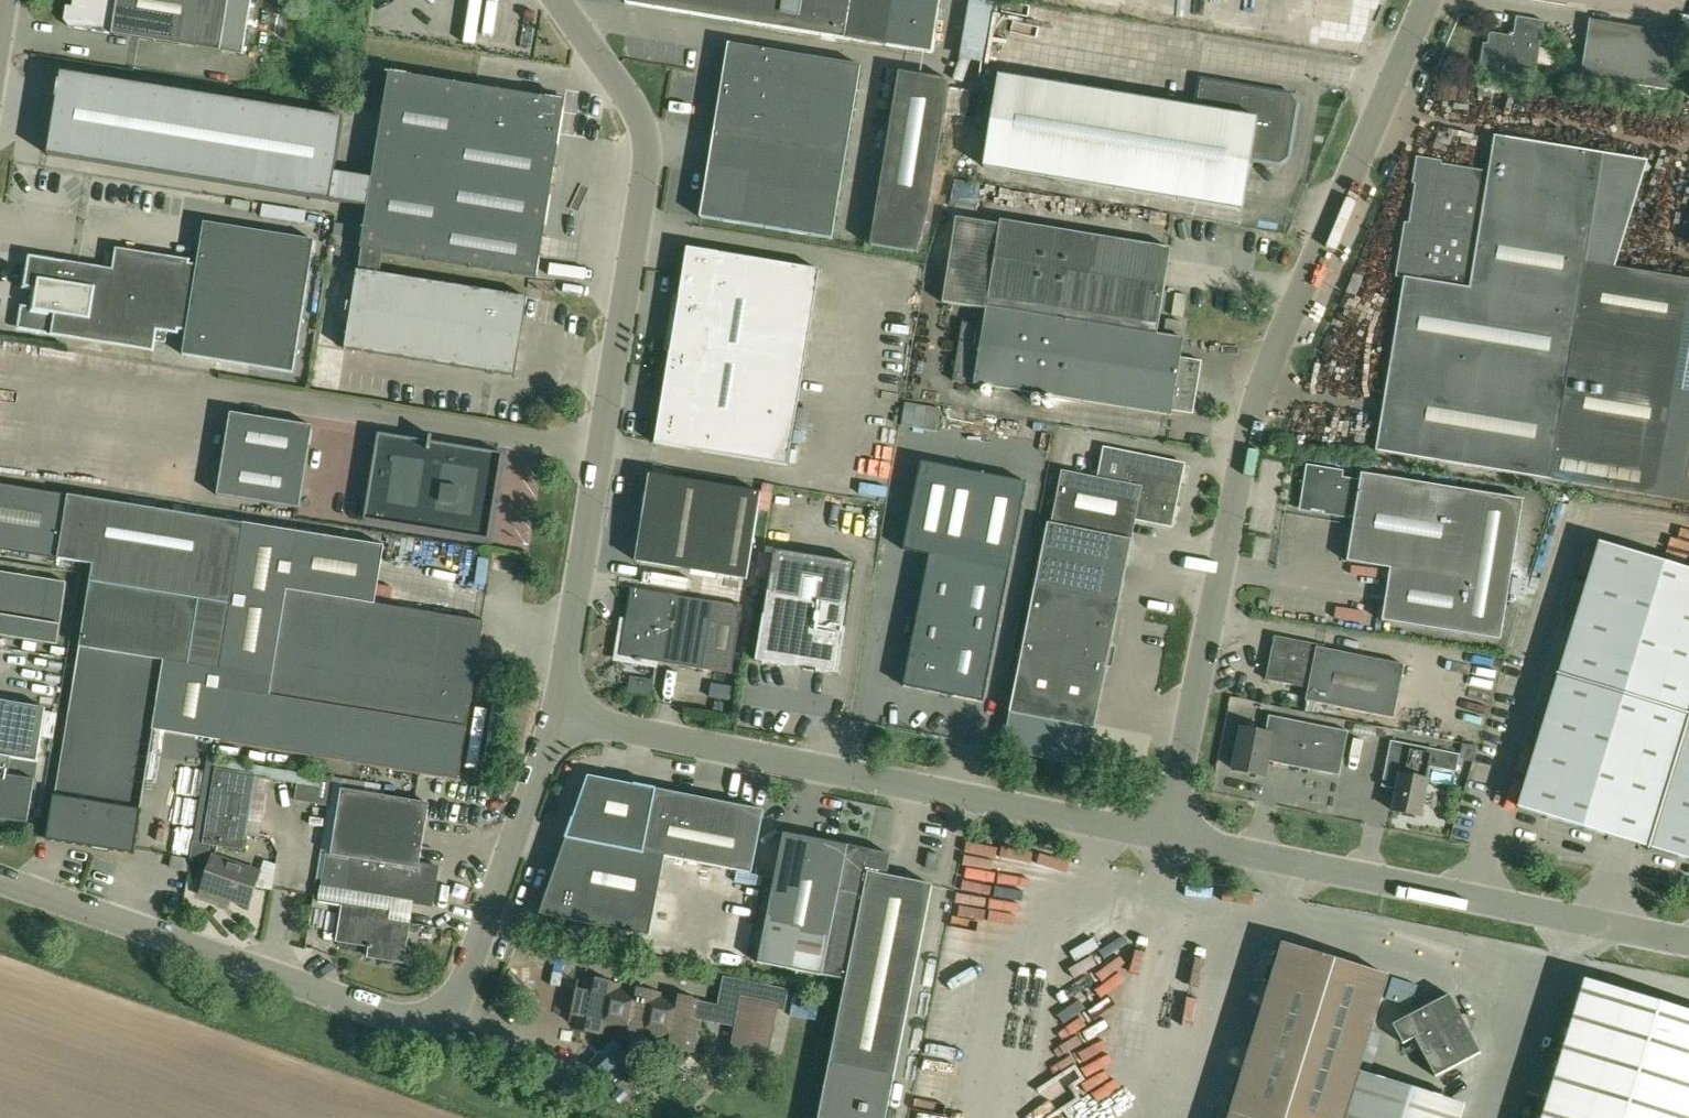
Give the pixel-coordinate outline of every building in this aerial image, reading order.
[(73,6),(72,11),(77,18),(77,22),(76,22),(75,27),(244,55),(252,0),(74,0),(73,6)] [(626,3),(932,53),(941,0),(626,0),(626,3)] [(1551,50),(1541,48),(1545,21),(1516,17),(1513,36),(1490,32),(1487,48),(1483,47),(1479,68),(1522,75),(1523,69),(1537,72),(1538,64),(1548,66),(1552,65),(1555,63),(1557,59),(1557,55),(1554,52),(1551,50)] [(1676,33),(1633,27),(1590,20),(1581,76),(1585,77),(1584,88),(1622,94),(1624,83),(1666,90),(1676,33)] [(700,218),(833,239),(861,65),(729,44),(700,218)] [(335,172),(344,118),(61,72),(48,155),(367,207),(372,178),(335,172)] [(361,248),(362,248),(359,270),(380,274),(380,273),(384,252),(537,277),(566,101),(389,72),(372,178),(367,207),(368,207),(361,248)] [(871,245),(918,253),(928,217),(950,80),(899,72),(871,245)] [(999,75),(983,167),(1243,209),(1251,158),(1279,162),(1287,156),(1296,105),(1290,97),(1202,82),(1198,108),(999,75)] [(1478,97),(1493,99),(1495,87),(1479,85),(1478,97)] [(1376,451),(1688,502),(1688,279),(1615,267),(1648,161),(1495,136),(1489,172),(1419,160),(1407,236),(1403,235),(1396,277),(1404,278),(1376,451)] [(1181,358),(1184,338),(1158,334),(1161,312),(1224,322),(1257,241),(1175,227),(1172,248),(1001,220),(1000,224),(956,217),(943,302),(986,310),(984,325),(963,322),(953,381),(1172,416),(1173,411),(1193,414),(1202,361),(1181,358)] [(153,350),(155,340),(166,342),(168,330),(186,333),(183,354),(294,372),(315,240),(204,222),(198,262),(117,249),(114,270),(40,258),(29,266),(26,282),(29,287),(38,288),(35,308),(26,306),(21,310),(19,324),(23,329),(153,350)] [(820,270),(687,248),(655,443),(788,465),(820,270)] [(359,270),(357,270),(344,349),(515,376),(527,297),(380,273),(380,274),(359,270)] [(1165,330),(1181,333),(1182,320),(1167,318),(1165,330)] [(905,403),(901,426),(913,428),(916,405),(905,403)] [(913,428),(924,430),(928,407),(916,405),(913,428)] [(936,432),(940,409),(928,407),(924,430),(936,432)] [(313,426),(231,413),(217,496),(300,509),(313,426)] [(488,539),(502,454),(379,434),(365,519),(488,539)] [(1048,522),(1035,587),(1120,604),(1132,541),(1132,540),(1136,518),(1171,526),(1184,465),(1128,453),(1105,449),(1099,478),(1062,471),(1052,523),(1048,522)] [(904,686),(983,702),(1027,482),(922,461),(904,550),(930,555),(904,686)] [(1523,499),(1472,491),(1362,473),(1361,480),(1343,477),(1344,471),(1307,465),(1300,508),(1355,517),(1347,562),(1391,568),(1382,621),(1500,640),(1523,499)] [(761,493),(650,475),(636,561),(747,579),(761,493)] [(69,495),(0,484),(0,549),(94,564),(56,797),(55,797),(49,839),(134,853),(141,811),(154,731),(165,661),(221,670),(244,523),(69,495)] [(1518,808),(1688,860),(1688,570),(1600,543),(1518,808)] [(775,550),(757,661),(838,674),(856,563),(775,550)] [(53,580),(0,571),(0,636),(58,646),(67,582),(53,580)] [(1010,713),(1003,750),(1087,767),(1095,729),(1107,666),(1111,646),(1120,604),(1035,587),(1010,713)] [(743,606),(715,602),(632,588),(621,656),(732,674),(743,606)] [(485,622),(374,604),(287,589),(270,695),(230,689),(221,742),(459,780),(459,779),(467,728),(485,622)] [(1275,636),(1266,680),(1309,688),(1306,701),(1394,719),(1405,665),(1324,649),(1325,646),(1275,636)] [(28,823),(35,779),(8,775),(11,758),(38,762),(46,708),(0,700),(0,818),(28,823)] [(1235,770),(1263,776),(1266,761),(1340,776),(1349,731),(1269,716),(1266,734),(1243,729),(1235,770)] [(1391,741),(1386,765),(1401,768),(1393,811),(1421,816),(1431,767),(1457,772),(1460,754),(1391,741)] [(190,859),(190,862),(205,864),(209,865),(212,845),(243,850),(246,835),(255,778),(269,780),(269,779),(286,782),(287,771),(207,758),(193,841),(190,859)] [(296,772),(294,783),(298,783),(295,801),(330,806),(334,778),(296,772)] [(656,789),(587,774),(565,838),(644,854),(644,852),(666,857),(752,874),(764,811),(656,789)] [(377,909),(379,896),(431,904),(438,865),(420,863),(429,804),(342,789),(328,878),(323,877),(319,902),(344,906),(338,941),(369,946),(369,948),(370,948),(369,957),(404,962),(410,923),(389,920),(390,914),(387,910),(377,909)] [(849,846),(784,833),(758,963),(847,980),(819,1117),(886,1117),(933,885),(887,876),(892,855),(849,846)] [(565,838),(566,839),(540,914),(650,936),(666,857),(644,852),(644,854),(565,838)] [(929,852),(926,868),(937,870),(940,854),(929,852)] [(213,856),(200,894),(219,900),(221,896),(250,906),(261,872),(213,856)] [(1359,1072),(1389,976),(1282,943),(1230,1113),(1228,1117),(1461,1117),(1465,1104),(1359,1072)] [(764,1067),(776,1006),(783,1008),(786,992),(720,979),(716,995),(722,996),(719,1008),(700,1004),(701,1000),(583,976),(573,1029),(696,1053),(703,1018),(738,1025),(731,1060),(764,1067)] [(1586,980),(1570,1031),(1543,1117),(1688,1117),(1688,1012),(1586,980)] [(1436,1077),(1481,1053),(1450,995),(1393,1025),(1403,1044),(1415,1038),(1436,1077)]
